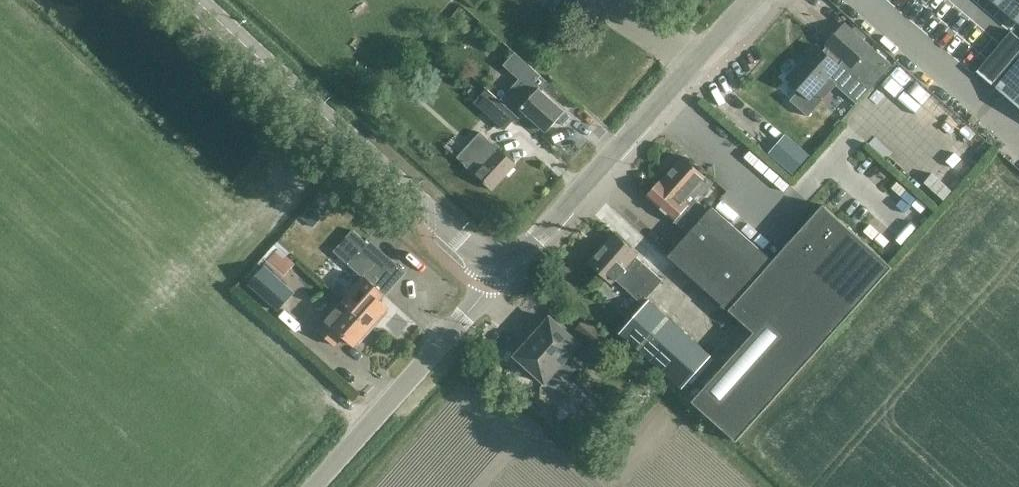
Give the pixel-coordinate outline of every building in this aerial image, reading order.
[(1018,22),(1018,0),(993,0),(1018,22)] [(786,79),(799,90),(790,100),(808,117),(829,93),(822,86),(840,66),(869,91),(891,65),(845,24),(826,45),(827,47),(823,51),(816,45),(786,79)] [(504,66),(519,79),(500,100),(499,99),(490,110),(505,124),(515,114),(520,118),(525,112),(546,131),(564,112),(541,92),(549,83),(536,71),(537,70),(517,52),(504,66)] [(995,87),(1018,107),(1018,58),(995,87)] [(884,99),(910,76),(901,66),(875,89),(884,99)] [(489,190),(513,164),(477,131),(453,158),(489,190)] [(793,175),(810,156),(786,135),(769,154),(793,175)] [(682,157),(652,190),(647,197),(688,234),(668,256),(754,332),(820,258),(796,236),(773,261),(712,207),(708,211),(695,199),(699,194),(701,197),(712,184),(682,157)] [(313,228),(337,200),(324,189),(300,217),(313,228)] [(823,206),(796,236),(820,258),(693,403),(737,441),(756,418),(892,267),(823,206)] [(639,255),(614,233),(589,261),(614,284),(617,280),(641,302),(642,303),(646,298),(662,280),(637,257),(639,255)] [(363,277),(342,301),(372,327),(388,308),(380,300),(393,285),(389,282),(402,268),(371,242),(350,266),(363,277)] [(283,269),(276,275),(265,266),(248,284),(278,312),(295,293),(288,286),(293,281),(283,269)] [(649,300),(620,333),(683,389),(712,356),(649,300)] [(355,346),(372,327),(342,301),(317,329),(336,346),(345,337),(355,346)] [(541,314),(526,331),(580,379),(595,363),(588,356),(583,360),(560,340),(565,335),(541,314)] [(596,347),(605,336),(584,319),(576,329),(596,347)] [(580,379),(526,331),(511,348),(535,369),(536,367),(548,378),(551,374),(562,384),(562,385),(569,391),(580,379)] [(541,388),(531,398),(549,414),(558,404),(541,388)]
